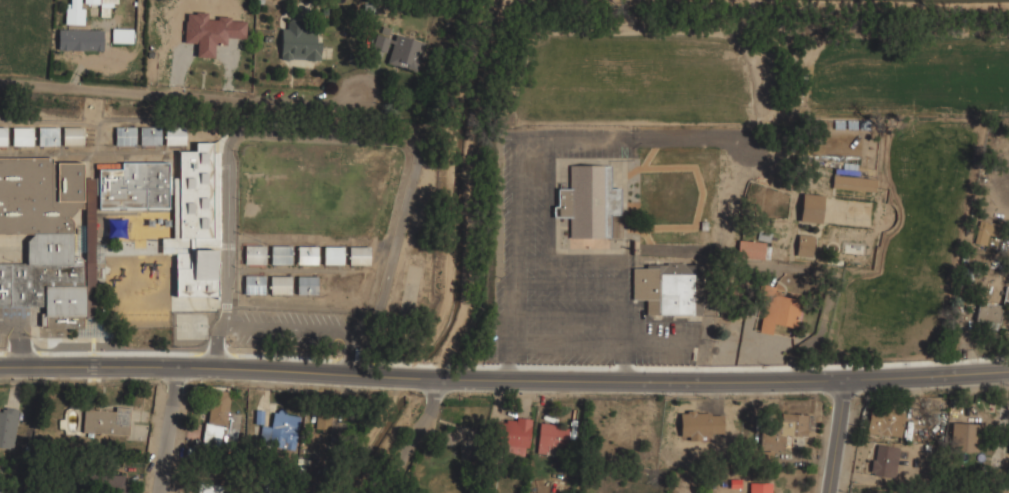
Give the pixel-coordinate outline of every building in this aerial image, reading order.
[(83,25),(84,3),(100,4),(100,15),(107,16),(107,5),(117,6),(117,0),(67,0),(66,24),(83,25)] [(320,37),(312,37),(312,25),(279,25),(280,60),(320,60),(320,37)] [(132,29),(98,29),(98,42),(132,42),(132,29)] [(386,64),(415,71),(423,41),(393,34),(392,39),(375,35),(372,49),(388,53),(386,64)] [(83,146),(83,126),(62,126),(62,146),(83,146)] [(135,126),(115,126),(115,146),(135,146),(135,126)] [(160,126),(139,126),(139,145),(160,145),(160,126)] [(31,127),(11,127),(11,146),(31,146),(31,127)] [(37,146),(59,146),(59,127),(37,127),(37,146)] [(165,145),(185,145),(185,127),(165,127),(165,145)] [(217,143),(194,143),(194,152),(177,152),(177,177),(172,177),(172,238),(160,238),(160,254),(174,254),(174,297),(216,297),(217,143)] [(26,234),(26,264),(0,264),(0,306),(29,306),(43,307),(43,316),(92,317),(93,179),(82,178),(82,160),(0,159),(0,234),(26,234)] [(168,209),(169,162),(120,162),(120,169),(97,168),(97,208),(168,209)] [(568,238),(609,239),(609,215),(619,215),(619,190),(608,190),(608,165),(569,164),(569,187),(555,187),(555,217),(568,217),(568,238)] [(875,192),(876,178),(832,175),(831,188),(875,192)] [(799,222),(820,224),(823,195),(801,193),(799,222)] [(987,234),(998,234),(998,221),(976,221),(976,244),(987,244),(987,234)] [(812,254),(812,234),(795,234),(795,254),(812,254)] [(737,258),(770,259),(771,241),(737,240),(737,258)] [(244,245),(244,265),(265,265),(265,245),(244,245)] [(291,245),(270,245),(270,265),(291,265),(291,245)] [(317,245),(296,245),(296,265),(317,265),(317,245)] [(323,264),(343,265),(343,247),(323,246),(323,264)] [(369,246),(348,246),(348,265),(369,265),(369,246)] [(644,315),(693,315),(692,274),(676,274),(676,265),(631,265),(632,301),(644,300),(644,315)] [(264,275),(243,275),(243,294),(264,294),(264,275)] [(290,275),(270,275),(270,295),(290,295),(290,275)] [(296,295),(317,295),(317,276),(296,276),(296,295)] [(771,334),(772,325),(797,328),(802,299),(764,294),(759,332),(771,334)] [(974,322),(998,326),(1001,306),(978,302),(974,322)] [(206,424),(223,426),(221,439),(236,441),(240,413),(228,411),(230,391),(210,389),(206,424)] [(905,412),(871,406),(866,431),(900,437),(905,412)] [(0,408),(0,448),(13,449),(17,409),(0,408)] [(128,436),(130,410),(83,408),(81,433),(128,436)] [(298,416),(272,412),(270,426),(260,425),(258,443),(295,447),(298,416)] [(314,430),(343,436),(346,418),(317,413),(314,430)] [(680,436),(688,436),(688,441),(702,441),(702,434),(723,434),(723,413),(680,413),(680,436)] [(807,414),(779,413),(779,422),(772,422),(772,431),(759,431),(759,450),(784,450),(784,436),(807,437),(807,414)] [(529,421),(498,418),(495,445),(505,446),(504,454),(526,456),(529,421)] [(222,426),(204,423),(201,445),(219,447),(222,426)] [(976,423),(951,423),(951,450),(976,450),(976,423)] [(567,425),(537,425),(537,452),(567,452),(567,425)] [(473,428),(445,427),(444,445),(472,446),(473,428)] [(896,478),(899,447),(873,445),(870,476),(896,478)] [(76,474),(76,492),(124,492),(124,474),(76,474)] [(748,482),(748,492),(772,492),(772,482),(748,482)] [(221,485),(196,484),(196,492),(221,492),(221,485)]
